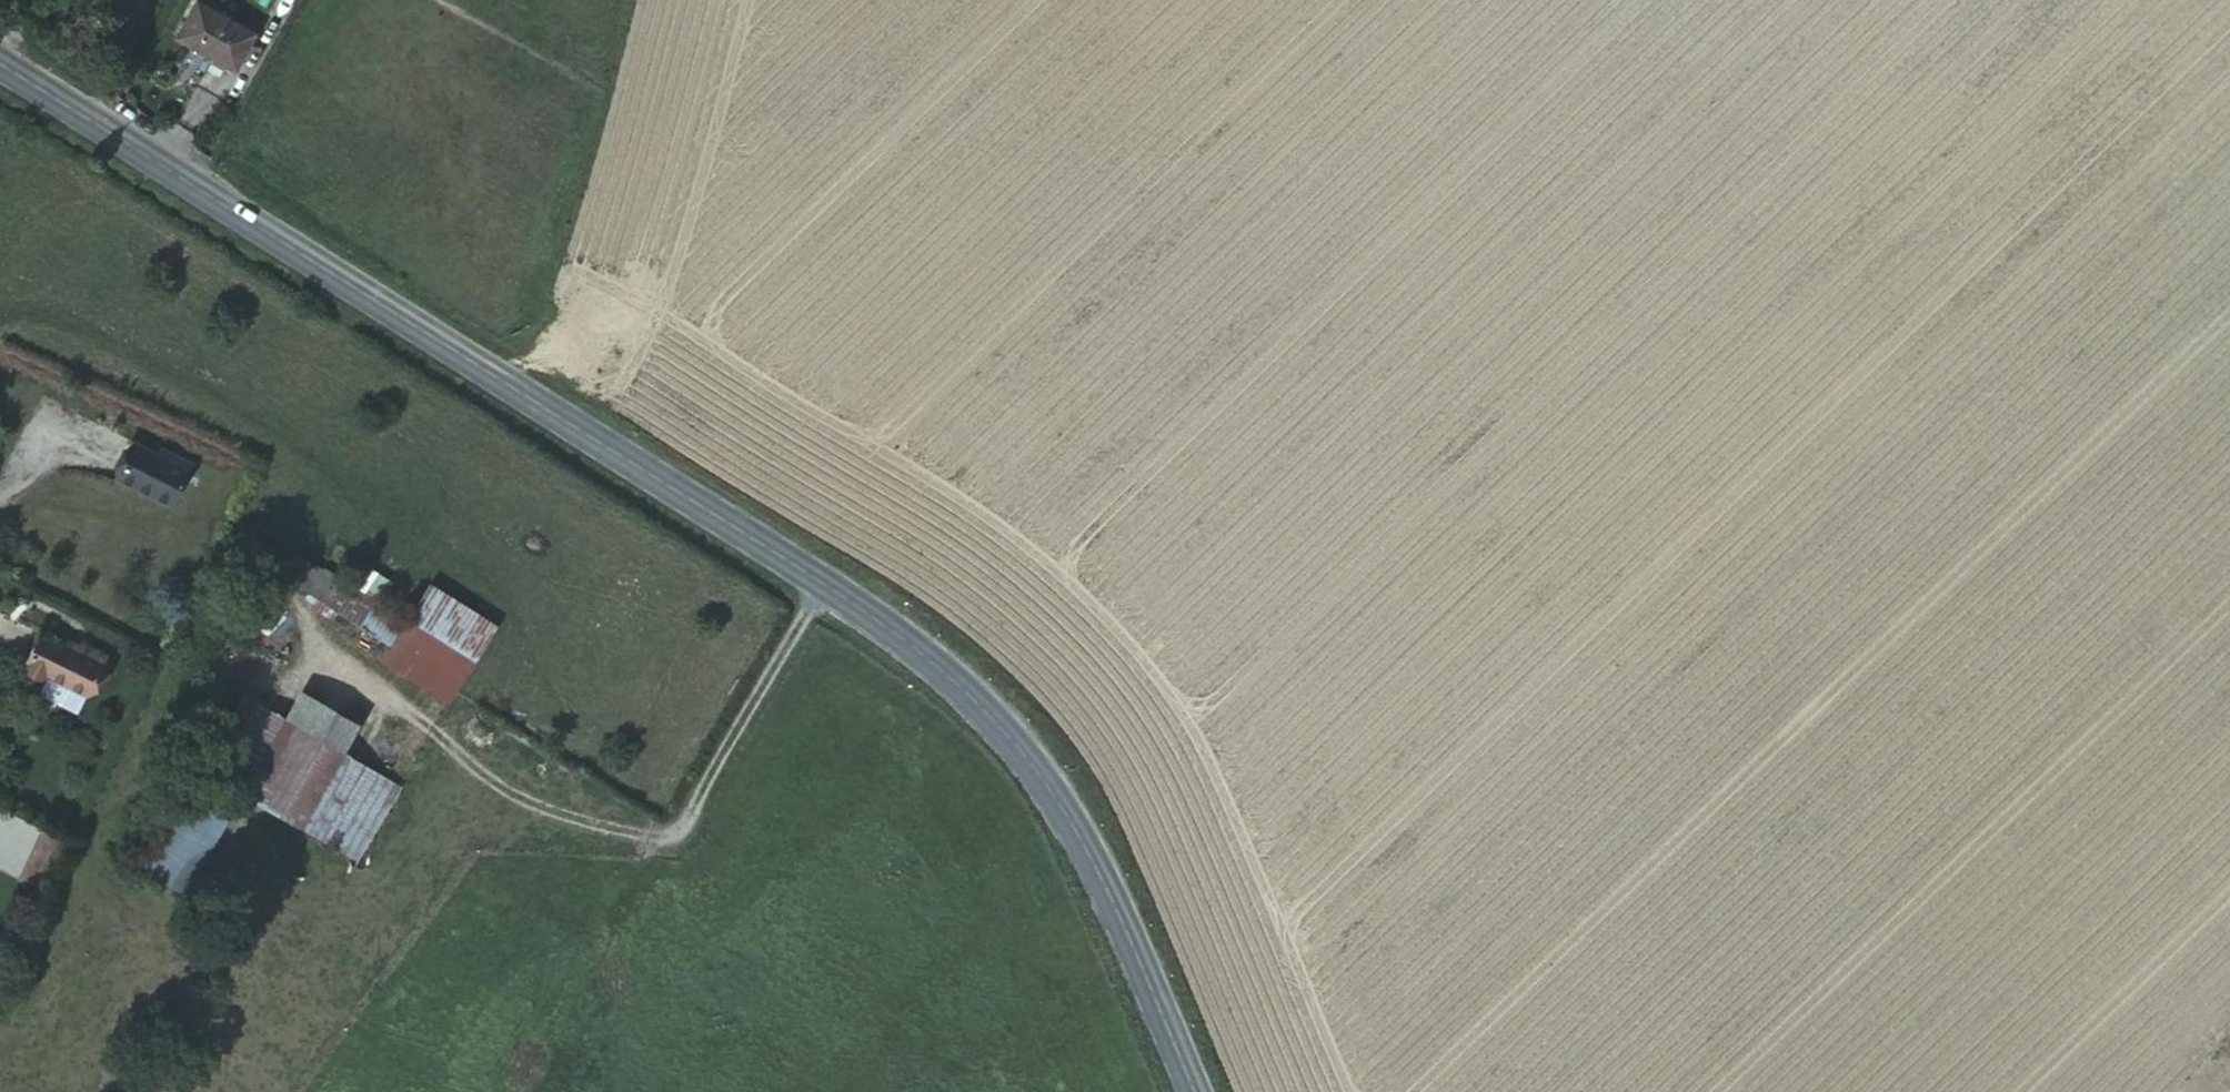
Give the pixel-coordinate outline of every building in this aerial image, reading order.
[(178,37),(232,70),(242,55),(248,58),(253,51),(246,48),(253,37),(199,3),(178,37)] [(168,458),(136,441),(117,475),(172,504),(193,465),(171,453),(168,458)] [(391,647),(409,618),(335,573),(333,576),(296,553),(293,557),(241,525),(228,546),(305,594),(307,593),(317,599),(312,608),(333,620),(336,615),(391,647)] [(387,652),(452,693),(494,627),(428,586),(409,618),(391,647),(387,652)] [(54,643),(38,676),(59,686),(101,705),(120,666),(98,655),(96,658),(95,663),(85,658),(54,643)] [(87,654),(85,658),(95,663),(96,658),(87,654)] [(59,686),(38,676),(36,682),(57,692),(59,686)] [(201,767),(356,861),(399,787),(338,748),(351,725),(315,702),(296,732),(243,699),(201,767)] [(181,789),(141,861),(173,881),(214,810),(181,789)]
